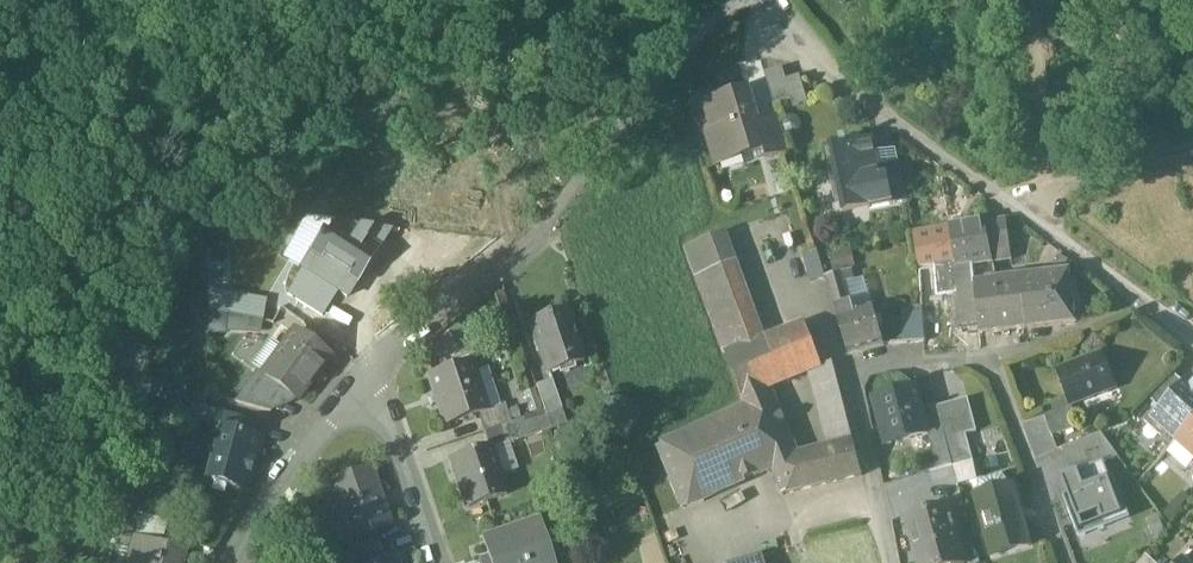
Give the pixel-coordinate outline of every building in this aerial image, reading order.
[(961,15),(945,17),(947,36),(963,34),(961,15)] [(801,77),(787,81),(783,68),(765,74),(775,106),(791,101),(794,108),(809,104),(801,77)] [(748,93),(707,105),(714,129),(708,131),(716,160),(745,152),(744,148),(761,143),(763,142),(758,125),(748,93)] [(779,119),(758,125),(763,142),(761,143),(766,159),(788,152),(779,119)] [(874,140),(825,150),(829,169),(835,168),(842,201),(836,202),(836,203),(842,202),(844,214),(844,215),(871,210),(893,205),(890,192),(891,192),(888,177),(882,178),(874,140)] [(902,174),(888,177),(891,192),(890,192),(893,205),(893,206),(908,202),(902,174)] [(1008,220),(985,224),(992,262),(993,263),(1013,261),(1008,220)] [(985,224),(951,230),(957,262),(958,267),(973,265),(992,262),(985,224)] [(387,234),(337,226),(326,244),(323,243),(322,243),(321,243),(319,244),(317,248),(313,245),(309,252),(313,254),(313,253),(348,276),(356,281),(387,234)] [(951,230),(915,238),(921,269),(957,262),(951,230)] [(765,340),(727,233),(687,248),(698,276),(726,355),(765,340)] [(818,251),(801,257),(809,282),(826,277),(818,251)] [(829,256),(832,272),(853,268),(849,252),(829,256)] [(313,254),(303,269),(338,292),(348,276),(313,253),(313,254)] [(973,265),(958,267),(960,301),(977,298),(975,286),(973,265)] [(873,309),(854,315),(845,285),(851,283),(848,271),(843,273),(842,272),(826,277),(849,356),(885,347),(873,309)] [(995,273),(981,275),(982,285),(998,282),(997,281),(995,273)] [(1069,273),(997,281),(998,282),(1002,307),(1024,305),(1027,330),(1075,325),(1069,273)] [(982,285),(975,286),(977,298),(981,335),(1027,330),(1024,305),(1002,307),(998,282),(982,285)] [(934,294),(922,294),(923,305),(935,304),(934,294)] [(958,306),(940,307),(940,304),(935,304),(923,305),(924,322),(925,343),(926,348),(960,346),(958,306)] [(231,317),(206,312),(207,327),(228,332),(231,317)] [(567,312),(530,323),(546,376),(583,364),(567,312)] [(924,322),(902,323),(903,345),(925,343),(924,322)] [(765,340),(726,355),(742,398),(768,389),(809,374),(823,369),(822,368),(806,324),(765,340)] [(328,358),(294,333),(282,350),(280,349),(262,373),(262,374),(285,391),(297,400),(328,358)] [(1103,354),(1059,372),(1070,399),(1073,405),(1116,388),(1103,354)] [(470,362),(430,376),(447,426),(478,416),(488,412),(488,411),(470,362)] [(855,445),(834,364),(822,368),(823,369),(809,374),(830,452),(855,445)] [(258,370),(234,403),(270,413),(285,391),(262,374),(262,373),(258,370)] [(1176,376),(1151,402),(1162,412),(1172,401),(1173,402),(1187,386),(1176,376)] [(1173,402),(1172,401),(1162,412),(1154,421),(1176,442),(1192,424),(1192,380),(1187,386),(1173,402)] [(562,412),(551,382),(536,387),(545,412),(547,417),(562,412)] [(830,452),(799,461),(768,389),(742,398),(746,409),(772,470),(783,496),(863,477),(855,445),(830,452)] [(916,390),(875,401),(887,447),(928,436),(929,436),(923,412),(916,390)] [(1070,399),(1044,409),(1055,438),(1081,427),(1073,405),(1070,399)] [(969,400),(939,408),(944,432),(953,467),(954,467),(974,462),(967,436),(977,433),(969,400)] [(505,405),(488,411),(488,412),(478,416),(484,433),(511,424),(505,405)] [(939,408),(923,412),(929,436),(928,436),(938,471),(953,467),(944,432),(939,408)] [(746,409),(656,447),(682,508),(772,470),(746,409)] [(547,417),(545,412),(511,424),(518,444),(552,433),(547,417)] [(258,423),(217,413),(213,427),(254,438),(258,423)] [(511,424),(484,433),(489,448),(493,447),(494,452),(518,444),(511,424)] [(1176,442),(1192,457),(1192,424),(1176,442)] [(254,438),(213,427),(207,449),(212,458),(208,474),(213,482),(246,490),(251,475),(254,463),(260,440),(254,438)] [(1102,434),(1062,449),(1072,474),(1078,472),(1104,463),(1118,457),(1102,434)] [(489,448),(455,459),(471,505),(508,492),(494,452),(493,447),(489,448)] [(1104,463),(1078,472),(1072,474),(1061,479),(1068,495),(1064,497),(1079,538),(1105,529),(1101,519),(1102,519),(1103,523),(1123,516),(1121,511),(1127,509),(1115,477),(1110,479),(1104,463)] [(371,470),(330,483),(348,537),(349,540),(376,531),(389,526),(371,470)] [(1003,475),(979,482),(978,494),(979,497),(1011,488),(1010,485),(1003,475)] [(979,497),(977,498),(993,558),(1030,547),(1014,487),(1011,488),(979,497)] [(907,517),(919,562),(965,562),(949,506),(907,517)] [(484,537),(493,562),(542,562),(537,547),(550,542),(541,518),(484,537)] [(376,531),(349,540),(348,537),(340,540),(346,557),(381,545),(376,531)] [(140,540),(133,562),(178,562),(181,552),(140,540)] [(346,557),(348,562),(360,562),(384,555),(381,545),(346,557)] [(1140,562),(1155,562),(1147,555),(1140,562)]
